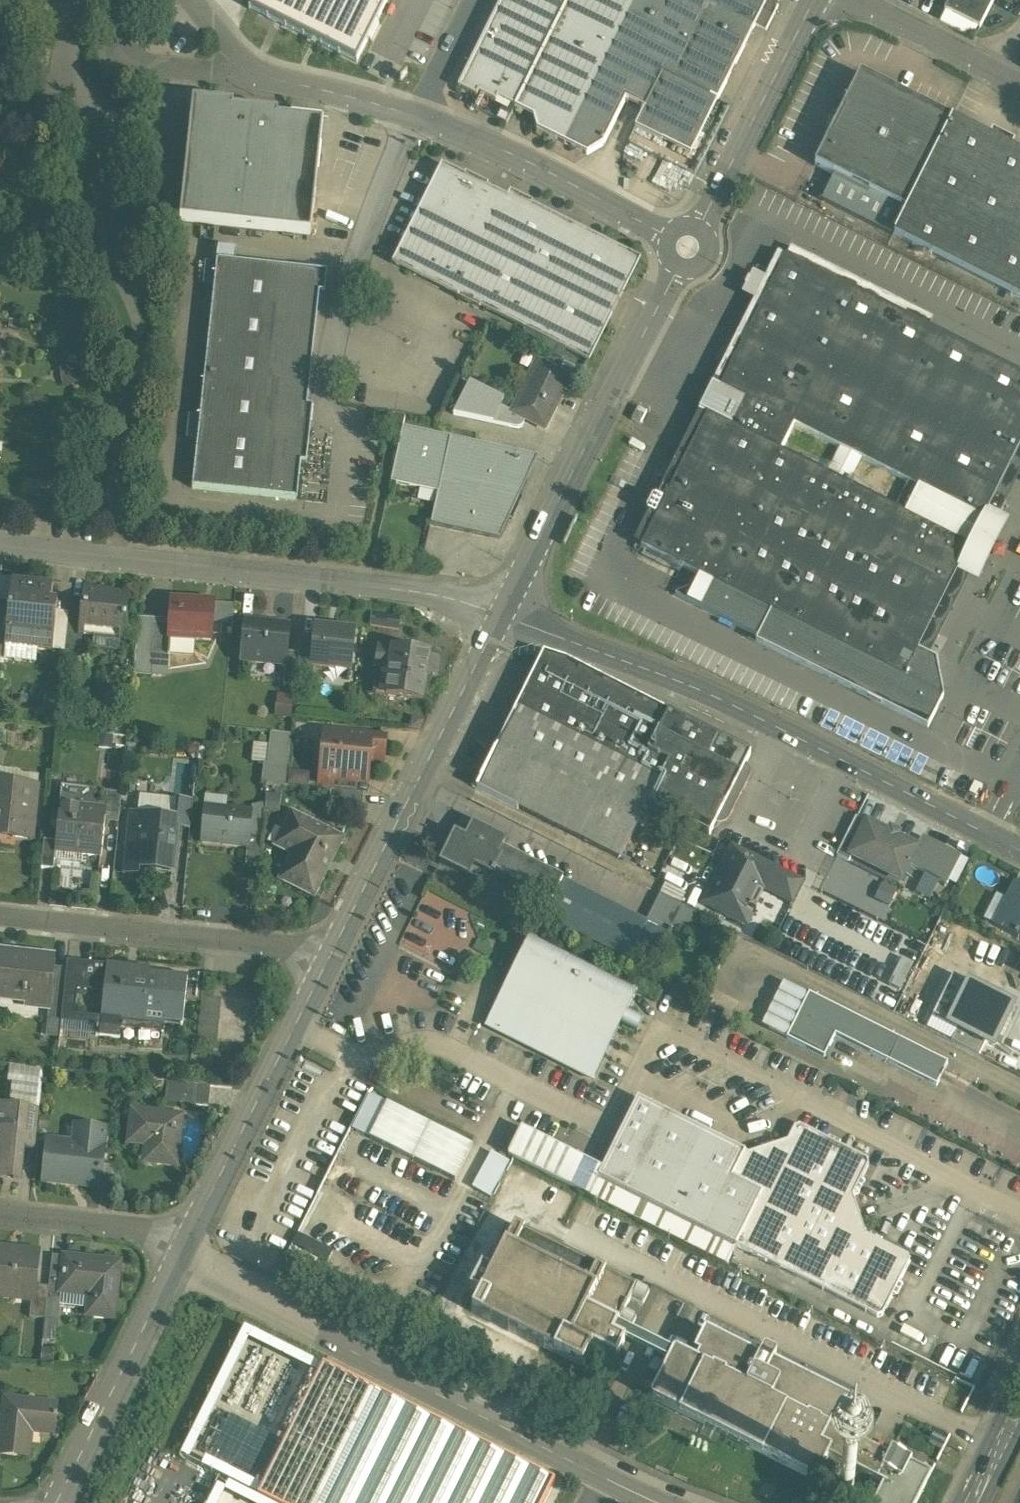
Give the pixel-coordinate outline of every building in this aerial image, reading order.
[(249,10),(358,62),(369,40),(377,24),(388,0),(254,0),(249,10)] [(457,88),(477,98),(479,94),(496,103),(498,100),(516,108),(570,0),(502,0),(457,88)] [(516,108),(534,117),(537,130),(587,155),(603,145),(626,99),(644,109),(662,74),(699,0),(570,0),(516,108)] [(765,0),(699,0),(662,74),(717,101),(755,26),(767,1),(765,0)] [(944,9),(946,10),(977,26),(980,27),(994,0),(949,0),(944,9)] [(767,1),(755,26),(766,31),(778,6),(767,1)] [(977,26),(946,10),(940,21),(971,37),(977,26)] [(717,101),(662,74),(644,109),(635,128),(690,155),(717,101)] [(953,121),(862,75),(815,167),(835,176),(906,213),(953,121)] [(278,115),(233,110),(234,106),(193,102),(180,221),(311,235),(323,124),(278,119),(278,115)] [(953,121),(906,213),(894,237),(1019,300),(1019,155),(953,121)] [(474,302),(491,310),(539,211),(526,205),(528,203),(513,195),(511,201),(482,187),(483,185),(469,178),(467,179),(443,167),(395,263),(463,297),(462,299),(473,304),(474,302)] [(906,213),(835,176),(823,201),(894,237),(906,213)] [(539,211),(491,310),(525,328),(558,344),(588,360),(638,259),(539,211)] [(238,259),(238,248),(220,247),(219,258),(238,259)] [(986,513),(1019,446),(1019,374),(786,257),(720,389),(794,426),(840,449),(843,442),(986,513)] [(217,262),(209,337),(311,349),(319,273),(217,262)] [(558,344),(525,328),(520,339),(552,355),(558,344)] [(201,406),(303,418),(311,349),(209,337),(201,406)] [(570,378),(538,361),(512,413),(525,419),(545,429),(570,378)] [(503,400),(470,383),(454,415),(492,423),(500,407),(503,400)] [(702,412),(707,414),(781,451),(794,426),(720,389),(715,386),(702,412)] [(303,418),(201,406),(192,487),(294,498),(303,418)] [(512,413),(500,407),(492,423),(518,428),(521,427),(525,419),(512,413)] [(647,411),(638,407),(631,420),(640,424),(647,411)] [(406,417),(394,414),(388,443),(399,446),(403,428),(406,417)] [(977,577),(1004,522),(986,513),(843,442),(840,449),(827,475),(781,451),(707,414),(641,546),(712,582),(771,611),(904,678),(918,650),(958,569),(977,577)] [(450,438),(403,428),(399,446),(391,483),(438,493),(450,438)] [(538,458),(450,438),(438,493),(431,524),(499,539),(538,458)] [(771,611),(712,582),(700,606),(758,636),(771,611)] [(51,587),(12,583),(9,612),(5,642),(7,642),(34,646),(33,650),(53,652),(57,613),(58,605),(51,604),(53,587),(51,587)] [(71,588),(52,586),(51,587),(53,587),(51,604),(58,605),(57,613),(68,614),(69,604),(71,588)] [(127,596),(85,592),(84,606),(81,634),(82,634),(93,636),(94,636),(95,630),(121,632),(120,638),(122,638),(127,596)] [(997,611),(1019,621),(1019,598),(1005,592),(997,611)] [(213,604),(172,601),(171,620),(169,637),(171,637),(211,640),(213,604)] [(84,606),(69,604),(68,614),(65,645),(81,647),(82,634),(81,634),(84,606)] [(0,611),(0,659),(5,660),(7,642),(5,642),(9,612),(0,611)] [(904,678),(771,611),(758,636),(756,642),(928,728),(943,697),(936,659),(918,650),(904,678)] [(399,624),(372,614),(368,625),(395,635),(399,624)] [(171,620),(156,619),(154,618),(153,625),(151,653),(153,653),(170,654),(171,637),(169,637),(171,620)] [(291,625),(245,620),(241,662),(286,667),(287,667),(288,652),(291,625)] [(153,625),(138,624),(134,674),(151,676),(153,653),(151,653),(153,625)] [(355,632),(315,628),(313,640),(311,668),(313,668),(334,670),(334,666),(348,668),(348,672),(350,672),(355,632)] [(121,632),(95,630),(94,636),(93,636),(92,645),(95,649),(115,651),(119,648),(120,638),(121,632)] [(313,640),(301,639),(299,654),(297,674),(313,676),(313,668),(311,668),(313,640)] [(436,657),(380,649),(373,694),(423,701),(427,674),(433,675),(436,657)] [(299,654),(288,652),(287,667),(286,667),(284,685),(296,686),(297,674),(299,654)] [(669,714),(566,661),(544,655),(537,670),(636,721),(659,732),(669,714)] [(636,721),(537,670),(526,692),(625,742),(636,721)] [(625,742),(526,692),(517,709),(659,781),(665,770),(668,764),(625,742)] [(275,714),(290,717),(294,698),(279,695),(275,714)] [(659,781),(517,709),(476,789),(518,810),(518,809),(620,860),(648,806),(660,782),(659,781)] [(751,755),(669,714),(659,732),(636,721),(625,742),(668,764),(665,770),(727,801),(751,755)] [(321,723),(294,720),(293,735),(308,737),(309,732),(320,733),(321,723)] [(270,742),(253,742),(253,762),(263,762),(263,782),(288,783),(289,732),(270,731),(270,742)] [(384,740),(327,734),(322,778),(334,779),(357,782),(366,783),(368,762),(374,762),(375,755),(383,756),(384,740)] [(973,738),(966,754),(987,763),(994,747),(973,738)] [(727,801),(665,770),(659,781),(660,782),(648,806),(710,836),(727,801)] [(334,779),(322,778),(321,790),(330,791),(333,791),(334,779)] [(357,782),(334,779),(333,791),(356,794),(357,782)] [(30,840),(30,841),(32,841),(38,788),(0,784),(0,837),(30,840)] [(103,793),(62,788),(59,808),(101,813),(103,793)] [(333,791),(330,791),(329,802),(335,803),(357,806),(362,806),(363,794),(356,794),(333,791)] [(121,795),(103,793),(101,813),(106,813),(105,822),(118,823),(121,795)] [(193,803),(177,802),(175,819),(179,820),(178,830),(190,831),(193,803)] [(101,813),(59,808),(56,843),(55,852),(101,857),(105,822),(106,813),(101,813)] [(251,813),(206,808),(202,844),(247,849),(249,837),(251,813)] [(344,840),(291,813),(282,831),(300,840),(279,882),(314,899),(344,840)] [(475,820),(462,814),(439,862),(468,876),(471,871),(489,880),(492,874),(493,875),(495,872),(496,871),(494,870),(504,850),(508,841),(473,824),(475,820)] [(175,819),(132,815),(129,838),(141,839),(138,871),(173,875),(178,830),(179,820),(175,819)] [(917,848),(867,823),(858,840),(851,856),(852,857),(901,880),(909,865),(917,848)] [(848,835),(837,857),(849,863),(852,857),(851,856),(858,840),(848,835)] [(261,839),(249,837),(247,849),(245,865),(259,866),(261,839)] [(56,843),(44,841),(41,869),(53,870),(55,852),(56,843)] [(961,858),(927,842),(923,851),(917,848),(909,865),(947,885),(961,858)] [(736,849),(720,881),(716,879),(703,905),(742,924),(749,910),(753,912),(764,890),(739,878),(750,856),(736,849)] [(556,877),(504,850),(494,870),(496,871),(495,872),(545,898),(556,877)] [(802,882),(750,856),(739,878),(764,890),(792,904),(802,882)] [(646,922),(556,877),(545,898),(537,914),(627,959),(646,922)] [(1015,883),(993,926),(1018,939),(1019,937),(1019,938),(1019,886),(1015,883)] [(685,895),(665,884),(660,895),(680,905),(685,895)] [(682,907),(659,895),(648,917),(671,929),(682,907)] [(637,993),(529,939),(485,1028),(592,1082),(621,1026),(627,1013),(637,993)] [(0,953),(0,1000),(27,1003),(27,1000),(49,1002),(51,1002),(55,969),(56,959),(0,953)] [(89,964),(67,962),(66,970),(63,1003),(76,1005),(78,990),(86,991),(87,981),(89,964)] [(107,966),(89,964),(87,981),(105,983),(107,966)] [(149,968),(107,964),(105,983),(104,993),(99,1036),(120,1038),(121,1022),(143,1025),(144,1014),(164,1017),(163,1023),(183,1025),(188,977),(149,973),(149,968)] [(66,970),(55,969),(51,1002),(49,1002),(47,1020),(61,1021),(61,1016),(63,1003),(66,970)] [(105,983),(87,981),(86,991),(104,993),(105,983)] [(790,984),(768,1029),(786,1038),(787,1038),(809,994),(790,984)] [(948,1025),(958,1030),(986,1042),(994,1046),(1013,1008),(967,984),(948,1025)] [(900,1039),(809,993),(809,994),(787,1038),(786,1038),(824,1057),(835,1035),(889,1062),(900,1039)] [(76,1005),(63,1003),(61,1016),(75,1018),(76,1005)] [(643,1021),(627,1013),(621,1026),(637,1034),(643,1021)] [(979,1056),(986,1042),(958,1030),(952,1042),(979,1056)] [(947,1063),(900,1039),(889,1062),(936,1085),(947,1063)] [(210,1087),(182,1084),(180,1105),(208,1108),(210,1087)] [(745,1153),(637,1099),(602,1169),(598,1178),(735,1247),(762,1194),(732,1179),(745,1153)] [(473,1147),(387,1104),(370,1139),(455,1182),(473,1147)] [(4,1119),(3,1120),(0,1120),(0,1178),(20,1180),(23,1148),(35,1149),(39,1111),(20,1109),(19,1121),(4,1119)] [(182,1117),(132,1111),(128,1144),(158,1147),(156,1165),(176,1167),(182,1117)] [(866,1160),(799,1127),(794,1129),(787,1142),(748,1155),(745,1153),(732,1179),(762,1194),(735,1247),(877,1318),(882,1316),(909,1262),(907,1257),(865,1236),(852,1197),(868,1166),(866,1160)] [(80,1146),(48,1143),(44,1182),(99,1188),(101,1167),(105,1131),(82,1129),(80,1146)] [(602,1169),(521,1129),(508,1156),(589,1196),(598,1178),(602,1169)] [(491,1197),(510,1161),(492,1151),(473,1187),(491,1197)] [(114,1168),(101,1167),(99,1188),(111,1189),(114,1168)] [(649,1293),(514,1226),(492,1271),(482,1266),(469,1291),(479,1296),(471,1312),(582,1368),(592,1348),(616,1360),(625,1342),(613,1336),(617,1328),(629,1334),(630,1333),(636,1319),(624,1313),(630,1302),(642,1308),(649,1293)] [(0,1250),(0,1295),(32,1299),(34,1299),(35,1287),(38,1254),(0,1250)] [(64,1257),(52,1256),(49,1288),(48,1291),(60,1293),(64,1257)] [(120,1263),(64,1257),(60,1293),(89,1296),(87,1316),(114,1319),(120,1263)] [(49,1288),(35,1287),(34,1299),(32,1299),(30,1319),(45,1320),(48,1291),(49,1288)] [(645,1341),(630,1333),(629,1334),(617,1328),(613,1336),(625,1342),(641,1350),(667,1363),(672,1354),(645,1341)] [(696,1362),(675,1351),(673,1353),(672,1354),(667,1363),(651,1396),(650,1398),(651,1401),(653,1402),(812,1482),(813,1482),(815,1482),(816,1481),(827,1459),(882,1487),(874,1502),(917,1502),(930,1476),(910,1466),(911,1463),(891,1453),(888,1459),(828,1429),(831,1423),(836,1426),(848,1402),(773,1364),(775,1359),(774,1356),(765,1352),(762,1352),(759,1359),(704,1332),(693,1355),(698,1357),(696,1362)] [(553,1486),(376,1399),(325,1502),(545,1502),(553,1486)] [(4,1400),(0,1441),(0,1456),(28,1459),(31,1433),(53,1435),(55,1421),(56,1421),(57,1418),(55,1417),(56,1406),(4,1400)] [(898,1429),(894,1452),(941,1461),(945,1437),(898,1429)] [(845,1484),(842,1486),(839,1488),(839,1490),(839,1493),(840,1496),(842,1498),(844,1498),(847,1498),(850,1497),(852,1495),(853,1492),(852,1489),(851,1486),(849,1485),(846,1484),(845,1484)]
